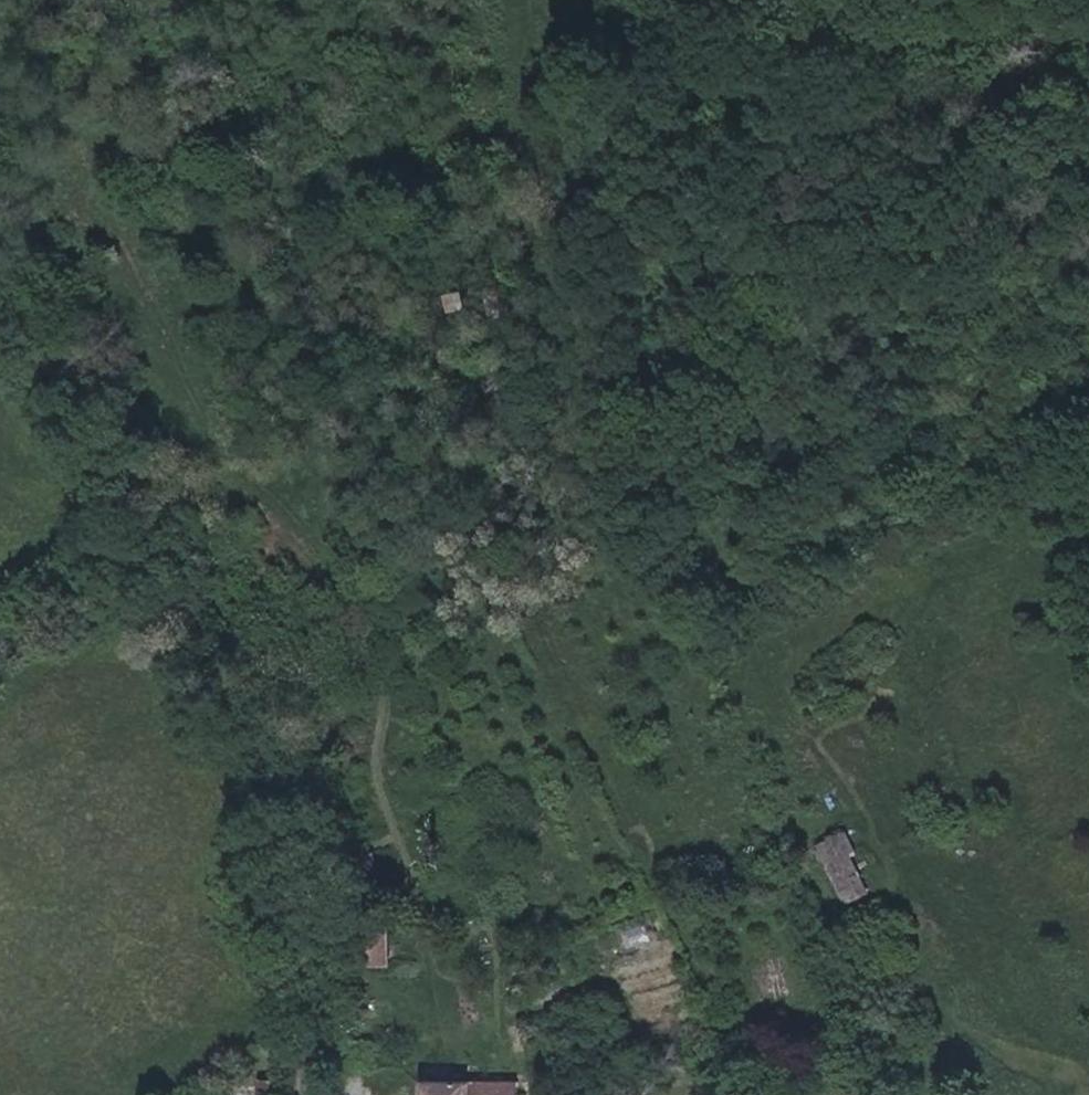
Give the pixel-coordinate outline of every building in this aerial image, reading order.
[(821,839),(841,903),(871,893),(851,829),(821,839)] [(627,948),(651,940),(645,921),(621,929),(627,948)] [(373,932),(370,961),(389,962),(391,933),(373,932)] [(291,1078),(261,1076),(260,1089),(290,1091),(291,1078)] [(516,1082),(424,1080),(423,1094),(515,1094),(516,1082)]
